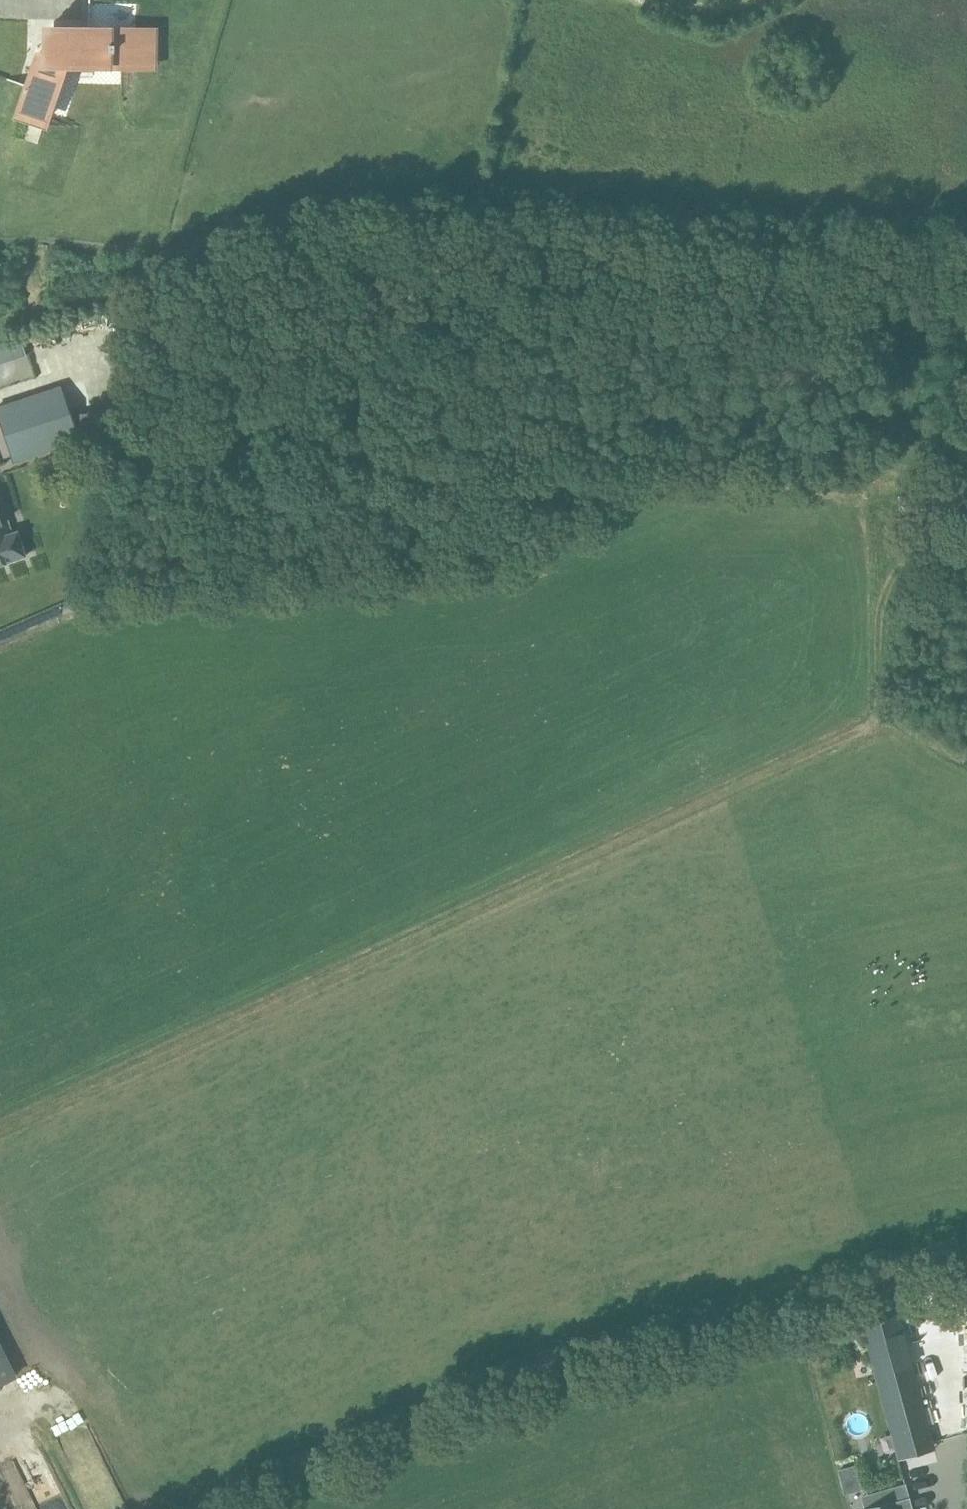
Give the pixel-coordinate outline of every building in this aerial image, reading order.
[(32,44),(10,110),(44,121),(62,63),(136,65),(136,22),(42,20),(41,44),(32,44)] [(0,407),(0,424),(12,462),(78,441),(61,387),(0,407)] [(24,557),(26,556),(26,555),(25,555),(17,532),(11,533),(0,498),(0,564),(24,557)] [(897,1312),(861,1322),(892,1433),(928,1424),(897,1312)] [(13,1380),(0,1353),(0,1386),(13,1380)] [(908,1497),(867,1508),(911,1508),(908,1497)]
